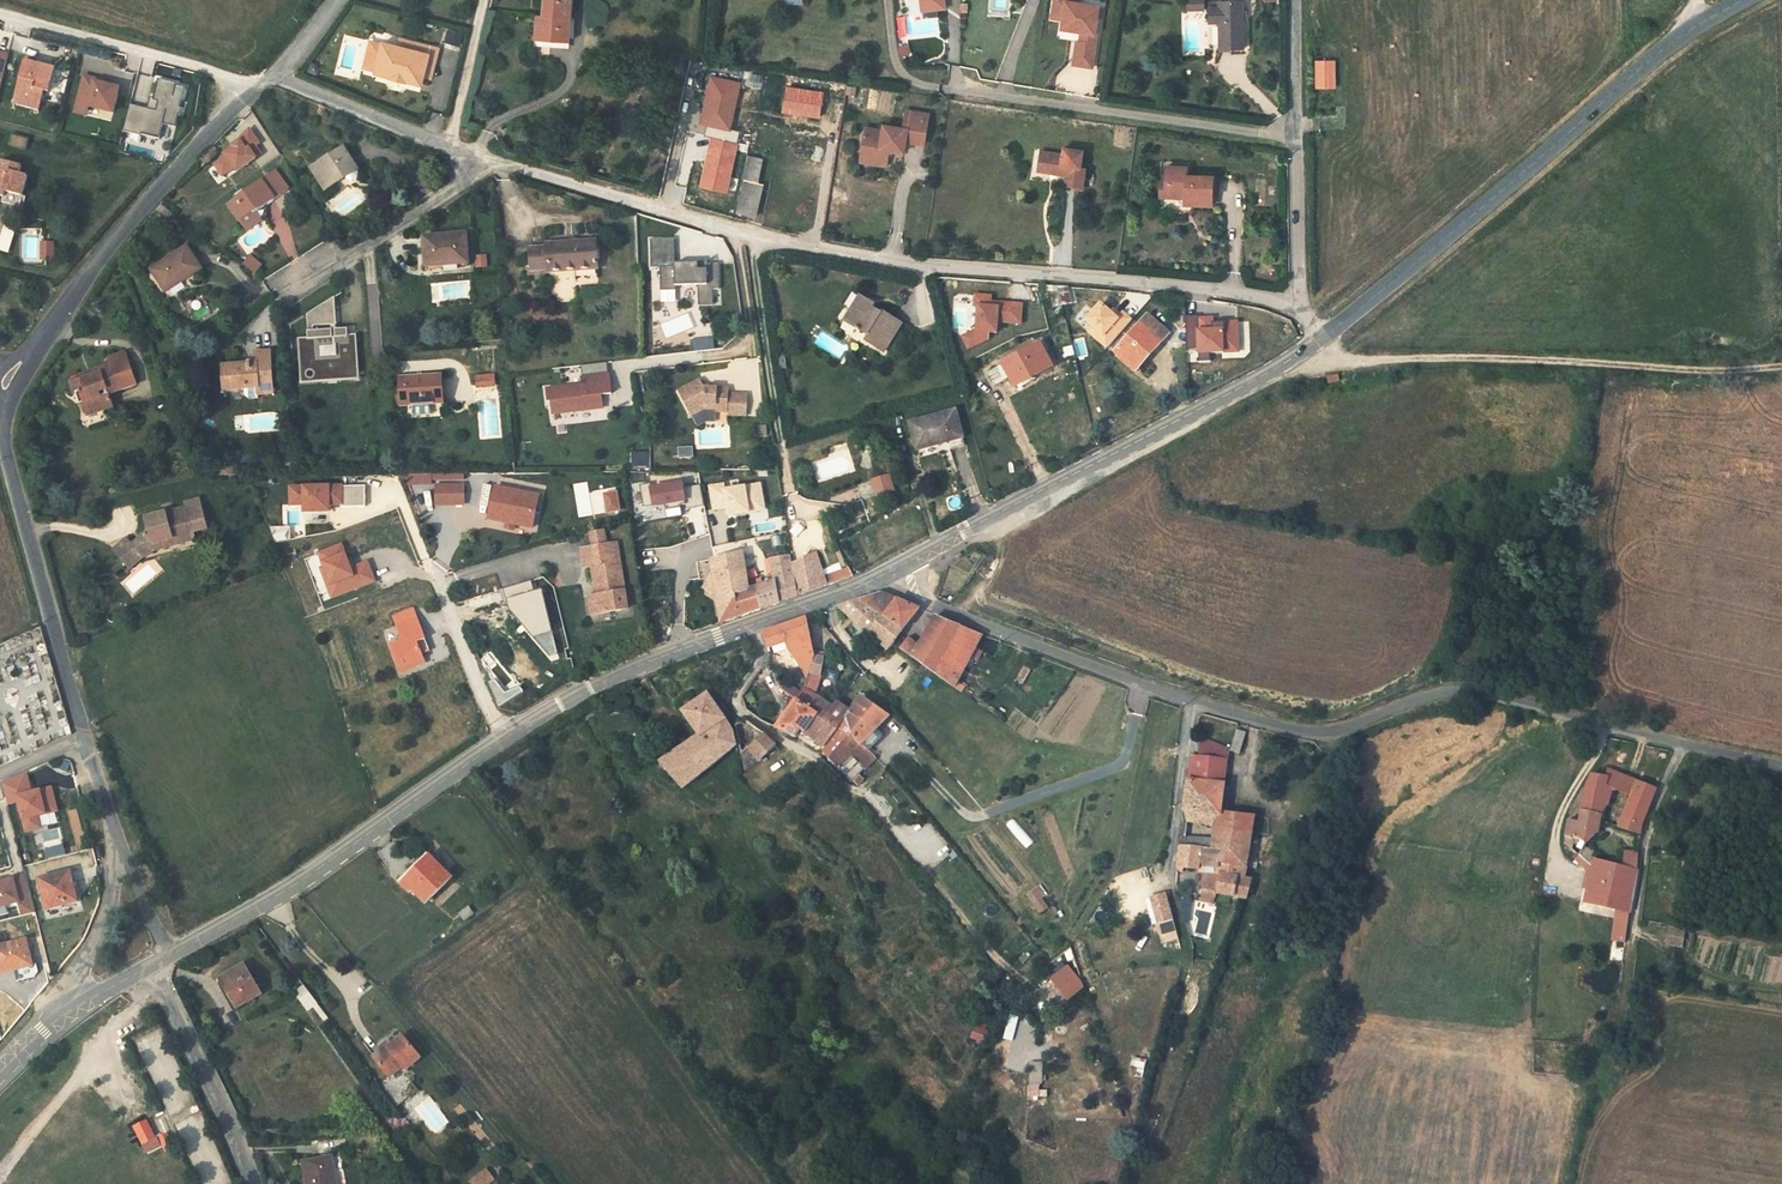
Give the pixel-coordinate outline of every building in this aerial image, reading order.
[(421,13),(434,0),(422,0),(415,7),(421,13)] [(548,12),(542,12),(539,36),(573,38),(577,0),(550,0),(548,12)] [(922,13),(945,11),(944,0),(921,0),(922,13)] [(1052,12),(1063,13),(1062,18),(1061,27),(1078,29),(1081,30),(1088,31),(1087,41),(1080,39),(1077,39),(1074,63),(1093,65),(1097,31),(1095,31),(1098,4),(1077,1),(1069,0),(1053,0),(1052,12)] [(1206,9),(1205,0),(1187,0),(1188,10),(1206,9)] [(1222,5),(1211,5),(1211,21),(1222,21),(1223,50),(1246,49),(1244,0),(1222,0),(1222,5)] [(897,16),(898,38),(906,37),(905,16),(897,16)] [(447,30),(446,44),(462,45),(463,32),(447,30)] [(1081,30),(1080,39),(1087,41),(1088,31),(1081,30)] [(539,45),(572,47),(573,38),(539,36),(539,45)] [(408,44),(393,40),(392,46),(406,50),(408,44)] [(424,77),(431,49),(408,44),(406,50),(392,46),(377,43),(370,73),(385,77),(384,78),(400,82),(400,81),(415,84),(417,75),(424,77)] [(908,46),(901,48),(904,58),(911,56),(908,46)] [(1336,89),(1336,60),(1315,60),(1315,89),(1336,89)] [(23,61),(12,105),(37,111),(42,91),(47,93),(53,68),(23,61)] [(84,115),(86,107),(110,112),(116,87),(101,84),(92,82),(93,79),(81,76),(72,112),(84,115)] [(184,88),(175,86),(175,85),(157,80),(152,101),(157,103),(155,111),(127,104),(121,129),(140,134),(140,135),(158,140),(162,125),(175,128),(178,116),(179,117),(181,109),(179,109),(184,88)] [(709,129),(706,141),(714,143),(739,148),(742,136),(731,134),(741,88),(713,82),(703,128),(709,129)] [(821,123),(824,100),(788,95),(785,119),(821,123)] [(863,154),(876,157),(876,161),(889,163),(891,150),(906,153),(908,142),(926,145),(931,114),(908,111),(906,128),(886,125),(885,130),(867,128),(863,154)] [(10,145),(27,148),(29,137),(12,135),(10,145)] [(227,162),(216,170),(224,181),(235,172),(238,176),(261,158),(257,152),(261,149),(250,136),(238,145),(239,146),(233,151),(234,153),(225,160),(227,162)] [(739,148),(714,143),(704,189),(729,195),(739,148)] [(312,169),(327,189),(357,168),(343,147),(312,169)] [(222,154),(216,148),(203,162),(209,167),(222,154)] [(1067,149),(1067,155),(1045,152),(1043,168),(1064,171),(1069,177),(1068,186),(1085,188),(1088,169),(1082,169),(1084,151),(1067,149)] [(876,157),(863,154),(862,162),(889,166),(889,163),(876,161),(876,157)] [(1,203),(18,206),(26,176),(18,174),(19,165),(0,160),(0,196),(2,196),(1,203)] [(752,160),(748,179),(758,182),(763,162),(752,160)] [(1188,174),(1188,163),(1169,163),(1170,177),(1174,177),(1173,193),(1186,194),(1194,194),(1194,202),(1215,203),(1216,174),(1188,174)] [(275,170),(230,203),(242,220),(257,209),(258,209),(260,213),(291,191),(275,170)] [(1173,193),(1174,177),(1170,177),(1166,177),(1165,193),(1173,193)] [(758,219),(764,190),(747,186),(740,216),(758,219)] [(1194,202),(1194,194),(1186,194),(1186,202),(1194,202)] [(257,209),(242,220),(249,228),(263,218),(260,213),(258,209),(257,209)] [(0,239),(0,250),(8,253),(17,230),(5,225),(0,239)] [(426,232),(428,262),(470,259),(467,229),(426,232)] [(544,244),(544,247),(529,248),(530,270),(550,269),(550,272),(598,268),(597,240),(544,244)] [(671,240),(647,242),(649,271),(658,271),(659,294),(674,293),(674,289),(697,287),(698,303),(712,302),(711,290),(717,290),(716,264),(704,264),(704,270),(696,271),(696,268),(695,268),(673,270),(671,240)] [(153,267),(167,289),(202,269),(188,247),(153,267)] [(258,256),(252,264),(265,273),(271,264),(258,256)] [(1050,289),(1055,310),(1063,308),(1073,306),(1069,291),(1058,289),(1050,289)] [(869,336),(865,342),(884,354),(900,327),(892,322),(893,319),(884,314),(883,317),(872,310),(875,306),(852,293),(844,306),(850,310),(844,321),(855,327),(854,330),(858,333),(860,330),(869,336)] [(1023,324),(1024,304),(1000,303),(1000,308),(992,308),(992,297),(977,297),(977,308),(981,308),(980,332),(965,338),(972,349),(991,340),(991,333),(999,334),(1000,323),(1023,324)] [(318,323),(311,323),(311,326),(338,325),(337,298),(318,310),(318,323)] [(1107,347),(1132,318),(1123,310),(1117,316),(1100,302),(1086,318),(1094,325),(1089,331),(1107,347)] [(318,310),(310,314),(311,323),(318,323),(318,310)] [(1116,351),(1137,369),(1159,343),(1161,344),(1169,334),(1147,316),(1116,351)] [(1199,318),(1187,318),(1188,350),(1200,349),(1201,362),(1212,362),(1212,354),(1240,353),(1239,323),(1213,324),(1214,332),(1200,332),(1199,318)] [(350,329),(310,331),(310,339),(312,339),(312,343),(301,343),(301,352),(303,352),(303,354),(303,355),(302,356),(302,357),(302,359),(302,369),(321,368),(320,367),(331,366),(331,368),(336,368),(335,366),(339,366),(339,373),(360,372),(358,342),(350,342),(350,329)] [(700,339),(701,347),(709,346),(708,338),(700,339)] [(1016,374),(1022,384),(1055,365),(1043,343),(1000,366),(1007,379),(1016,374)] [(257,387),(257,395),(273,394),(270,351),(255,352),(256,363),(226,365),(226,381),(244,380),(245,388),(257,387)] [(791,367),(789,354),(781,356),(782,368),(791,367)] [(113,364),(114,368),(123,396),(139,391),(129,359),(113,364)] [(321,368),(302,369),(303,383),(360,380),(360,372),(339,373),(339,366),(335,366),(336,368),(331,368),(331,366),(320,367),(321,368)] [(84,410),(89,420),(98,416),(100,419),(117,412),(112,399),(123,396),(114,368),(94,376),(95,380),(73,388),(77,400),(84,398),(88,408),(84,410)] [(496,387),(495,374),(476,375),(477,388),(496,387)] [(554,400),(556,412),(606,407),(604,393),(615,392),(612,374),(585,376),(585,383),(550,387),(551,400),(554,400)] [(401,378),(402,405),(442,403),(441,375),(401,378)] [(681,389),(695,413),(707,406),(719,406),(719,409),(730,409),(730,412),(749,412),(749,390),(731,390),(731,384),(707,384),(703,376),(681,389)] [(914,418),(921,446),(953,437),(955,444),(968,441),(958,406),(914,418)] [(678,447),(678,458),(694,457),(693,446),(678,447)] [(632,469),(651,468),(650,451),(631,453),(632,469)] [(222,472),(237,471),(236,459),(221,460),(222,472)] [(888,474),(873,479),(878,495),(894,490),(888,474)] [(464,481),(436,482),(437,501),(465,500),(464,481)] [(495,482),(490,514),(508,518),(516,519),(534,522),(540,490),(495,482)] [(684,482),(652,488),(654,508),(688,503),(684,482)] [(725,483),(709,487),(713,511),(728,509),(730,517),(767,511),(761,483),(727,489),(725,483)] [(373,485),(298,488),(299,505),(312,505),(313,512),(337,511),(337,504),(349,503),(349,507),(374,506),(373,485)] [(188,501),(190,507),(195,527),(208,524),(201,498),(188,501)] [(151,541),(175,536),(176,539),(197,534),(195,527),(190,507),(169,513),(168,509),(149,513),(151,528),(145,533),(151,541)] [(286,509),(286,525),(302,525),(302,509),(286,509)] [(790,528),(797,536),(805,529),(798,521),(790,528)] [(146,557),(157,548),(151,541),(145,533),(133,544),(146,557)] [(175,536),(151,541),(157,548),(198,538),(197,534),(176,539),(175,536)] [(607,536),(593,538),(594,545),(608,543),(607,536)] [(115,550),(131,569),(146,557),(133,544),(128,539),(115,550)] [(594,545),(583,547),(586,566),(593,565),(598,594),(590,596),(593,614),(629,609),(619,541),(608,543),(594,545)] [(342,543),(318,551),(335,598),(377,583),(373,571),(369,560),(351,565),(342,543)] [(721,623),(765,607),(759,587),(748,590),(743,552),(712,559),(713,568),(707,578),(715,583),(717,598),(721,623)] [(790,556),(771,560),(773,572),(775,582),(759,587),(765,607),(826,586),(823,578),(816,552),(791,563),(790,556)] [(962,556),(960,552),(950,557),(952,561),(962,556)] [(849,569),(823,578),(826,586),(854,577),(849,569)] [(715,583),(707,578),(705,582),(707,591),(717,598),(715,583)] [(557,648),(542,590),(534,592),(532,581),(503,589),(507,601),(514,599),(517,608),(512,612),(524,625),(529,621),(543,637),(540,639),(552,650),(557,648)] [(885,593),(870,604),(906,629),(920,609),(885,593)] [(896,643),(906,629),(870,604),(864,600),(841,612),(890,651),(896,643)] [(394,616),(397,625),(417,618),(414,608),(394,616)] [(916,637),(913,641),(906,651),(968,697),(973,689),(965,683),(990,639),(941,617),(928,642),(916,637)] [(390,644),(399,667),(423,658),(421,653),(417,642),(425,639),(417,618),(397,625),(402,639),(390,644)] [(771,648),(786,644),(809,685),(817,654),(817,652),(811,620),(766,637),(771,648)] [(425,639),(417,642),(421,653),(429,650),(425,639)] [(822,674),(825,656),(817,654),(809,685),(808,689),(816,696),(822,674)] [(423,658),(399,667),(400,671),(424,662),(423,658)] [(1024,681),(1031,669),(1024,666),(1018,678),(1024,681)] [(801,703),(805,695),(794,684),(790,686),(782,676),(779,668),(771,670),(776,681),(797,699),(801,703)] [(497,701),(512,696),(494,682),(490,683),(497,701)] [(824,721),(834,709),(816,696),(808,689),(805,695),(801,703),(815,714),(824,721)] [(529,697),(527,690),(512,696),(497,701),(500,708),(529,697)] [(658,762),(681,788),(737,750),(732,732),(707,692),(682,707),(680,708),(698,735),(658,762)] [(864,693),(846,713),(836,728),(862,749),(889,715),(864,693)] [(815,714),(801,703),(797,699),(778,721),(789,732),(794,728),(798,732),(815,714)] [(836,728),(846,713),(836,706),(834,709),(824,721),(836,728)] [(826,759),(829,763),(844,782),(850,776),(853,779),(858,774),(856,771),(872,756),(862,749),(836,728),(824,721),(815,714),(798,732),(809,741),(820,750),(828,739),(836,747),(826,759)] [(770,737),(749,721),(741,728),(749,776),(779,747),(770,737)] [(1203,745),(1199,782),(1225,788),(1231,750),(1203,745)] [(28,773),(4,784),(10,805),(18,804),(26,833),(43,829),(40,817),(60,812),(53,786),(33,792),(28,773)] [(1632,810),(1621,825),(1644,831),(1655,786),(1614,773),(1612,781),(1598,775),(1595,778),(1588,802),(1585,814),(1608,818),(1617,803),(1632,810)] [(1220,812),(1225,788),(1199,782),(1194,781),(1189,823),(1214,831),(1209,856),(1213,858),(1246,871),(1255,821),(1220,812)] [(1570,842),(1592,849),(1603,827),(1608,818),(1585,814),(1582,825),(1571,824),(1570,842)] [(78,818),(70,820),(77,843),(85,841),(78,818)] [(1012,818),(1005,825),(1027,849),(1034,842),(1012,818)] [(1625,842),(1620,868),(1637,873),(1641,845),(1625,842)] [(1213,858),(1209,856),(1186,846),(1183,867),(1183,876),(1190,876),(1190,871),(1204,871),(1204,865),(1210,865),(1213,858)] [(415,874),(407,884),(430,904),(453,877),(430,857),(426,862),(421,858),(411,871),(415,874)] [(1246,904),(1250,886),(1244,884),(1246,871),(1213,858),(1210,865),(1210,868),(1223,868),(1223,876),(1226,876),(1226,878),(1210,877),(1204,906),(1215,909),(1220,898),(1246,904)] [(1630,915),(1637,873),(1620,868),(1596,862),(1594,871),(1588,908),(1630,915)] [(48,911),(78,904),(70,873),(40,881),(48,911)] [(0,882),(0,909),(20,905),(23,915),(34,913),(24,876),(0,882)] [(1025,894),(1040,914),(1052,906),(1038,886),(1025,894)] [(1167,895),(1152,899),(1159,924),(1174,920),(1167,895)] [(1185,897),(1187,906),(1193,908),(1194,901),(1185,897)] [(1174,920),(1159,924),(1162,935),(1177,931),(1174,920)] [(1684,948),(1686,928),(1668,926),(1666,946),(1684,948)] [(473,929),(462,938),(467,945),(478,937),(473,929)] [(33,967),(27,942),(0,948),(0,975),(0,976),(33,967)] [(1068,966),(1051,978),(1069,1002),(1085,990),(1068,966)] [(235,1010),(257,997),(238,967),(217,980),(235,1010)] [(303,984),(294,991),(321,1025),(330,1018),(303,984)] [(144,1016),(134,1022),(138,1029),(149,1023),(144,1016)] [(975,1024),(969,1040),(983,1045),(989,1028),(975,1024)] [(409,1069),(422,1059),(404,1039),(392,1049),(390,1047),(376,1060),(392,1077),(406,1067),(409,1069)] [(53,1047),(56,1051),(64,1045),(61,1041),(53,1047)] [(1133,1057),(1131,1068),(1145,1071),(1147,1059),(1133,1057)] [(1029,1062),(1030,1085),(1044,1085),(1044,1062),(1029,1062)] [(1040,1086),(1031,1087),(1031,1098),(1040,1098),(1040,1086)] [(146,1119),(132,1125),(141,1145),(155,1138),(146,1119)] [(167,1154),(176,1149),(168,1133),(159,1137),(167,1154)] [(323,1161),(294,1164),(296,1183),(326,1183),(323,1161)] [(472,1181),(474,1183),(490,1183),(494,1181),(487,1171),(472,1181)]
